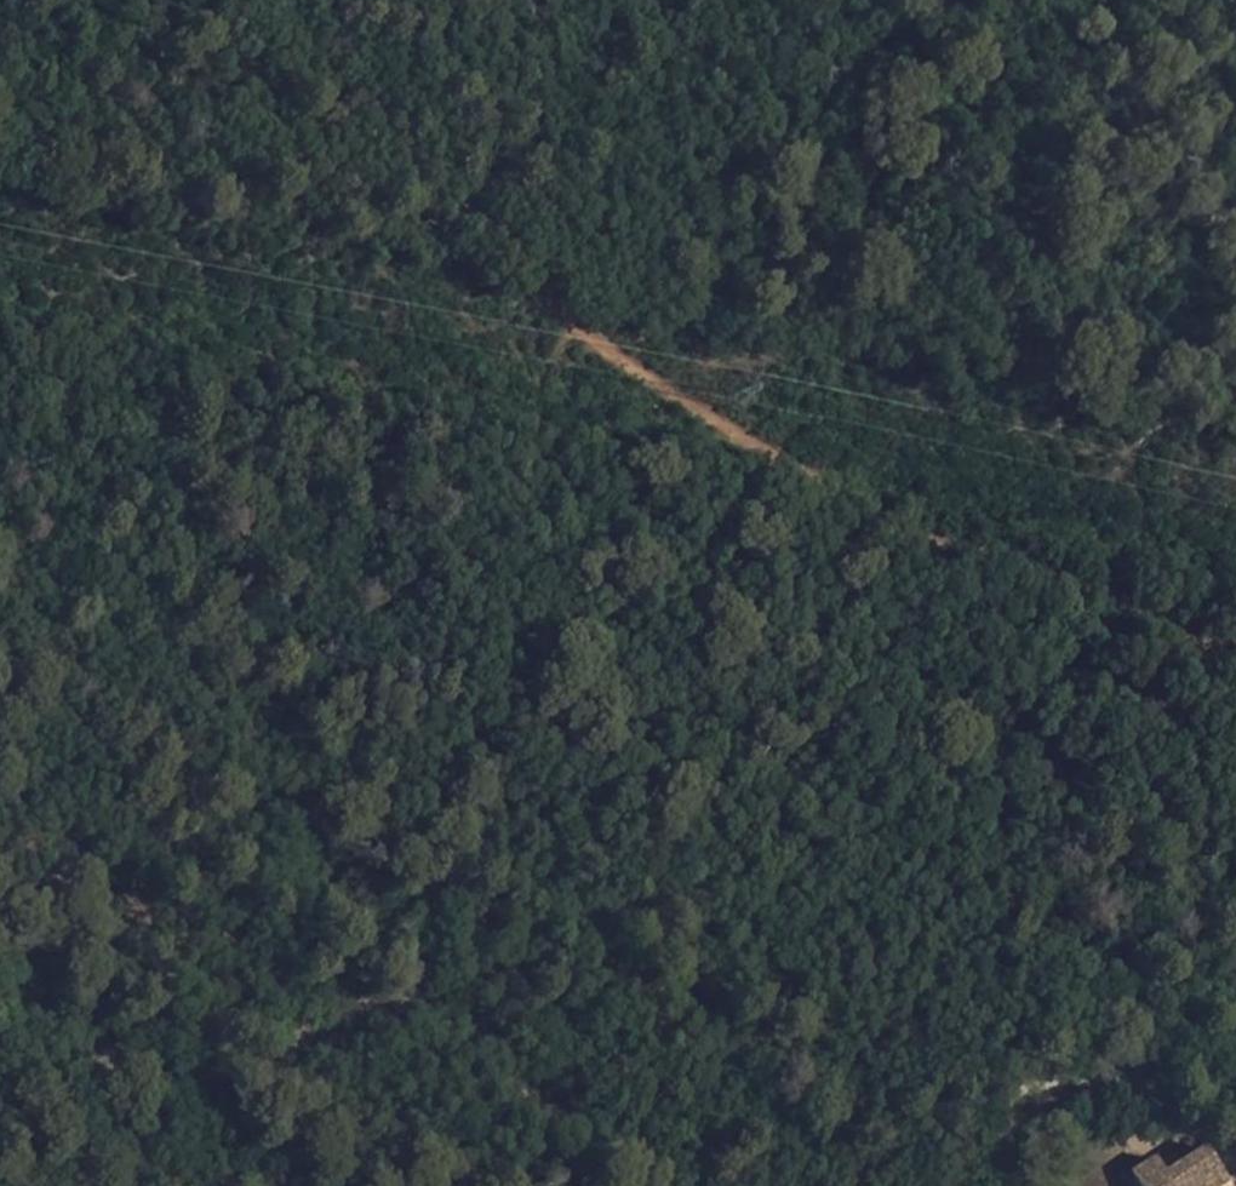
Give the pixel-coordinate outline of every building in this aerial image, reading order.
[(1205,1147),(1164,1173),(1155,1158),(1130,1174),(1138,1185),(1235,1185),(1235,1176),(1226,1182),(1205,1147)]
